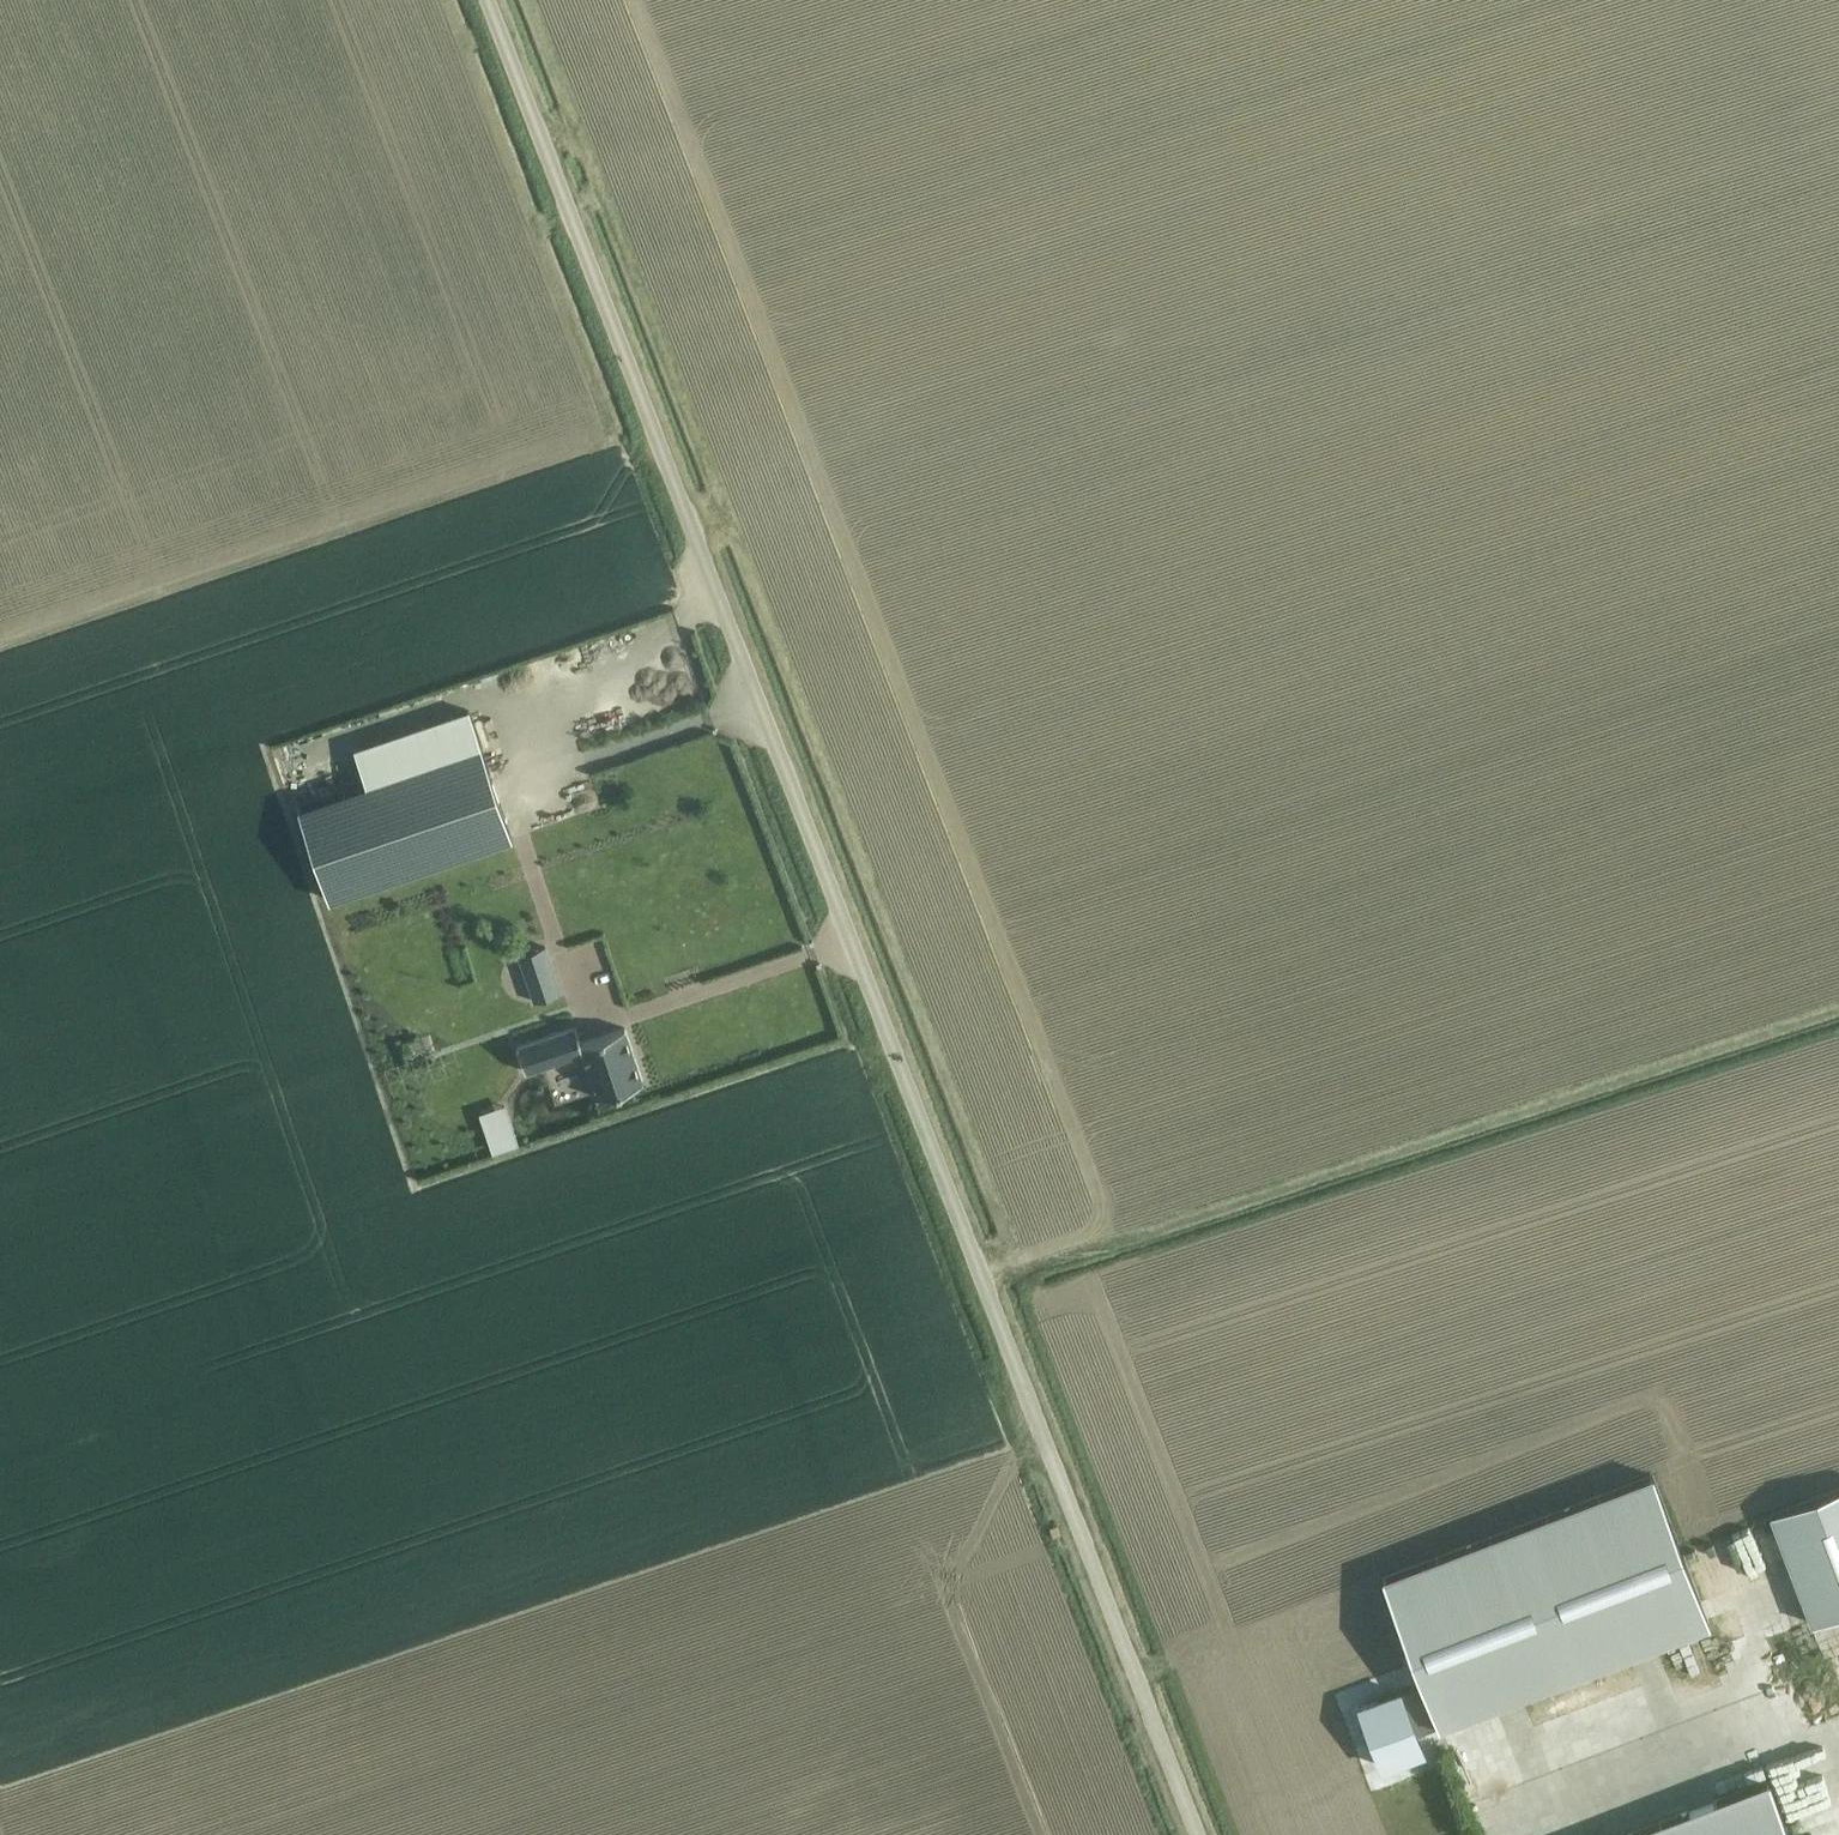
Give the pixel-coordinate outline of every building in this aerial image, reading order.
[(367,787),(299,808),(327,900),(516,844),(476,709),(355,745),(367,787)] [(562,992),(547,945),(520,954),(535,1001),(562,992)] [(643,1082),(625,1029),(583,1043),(577,1027),(517,1046),(526,1073),(585,1053),(599,1097),(643,1082)] [(507,1105),(481,1114),(495,1155),(521,1147),(507,1105)] [(1711,1622),(1655,1474),(1384,1576),(1424,1681),(1440,1725),(1711,1622)] [(1838,1614),(1838,1488),(1771,1514),(1812,1624),(1838,1614)] [(1765,1578),(1783,1573),(1774,1543),(1756,1548),(1765,1578)] [(1424,1681),(1363,1704),(1386,1765),(1424,1750),(1418,1734),(1440,1725),(1424,1681)] [(1769,1779),(1623,1834),(1790,1834),(1769,1779)]
